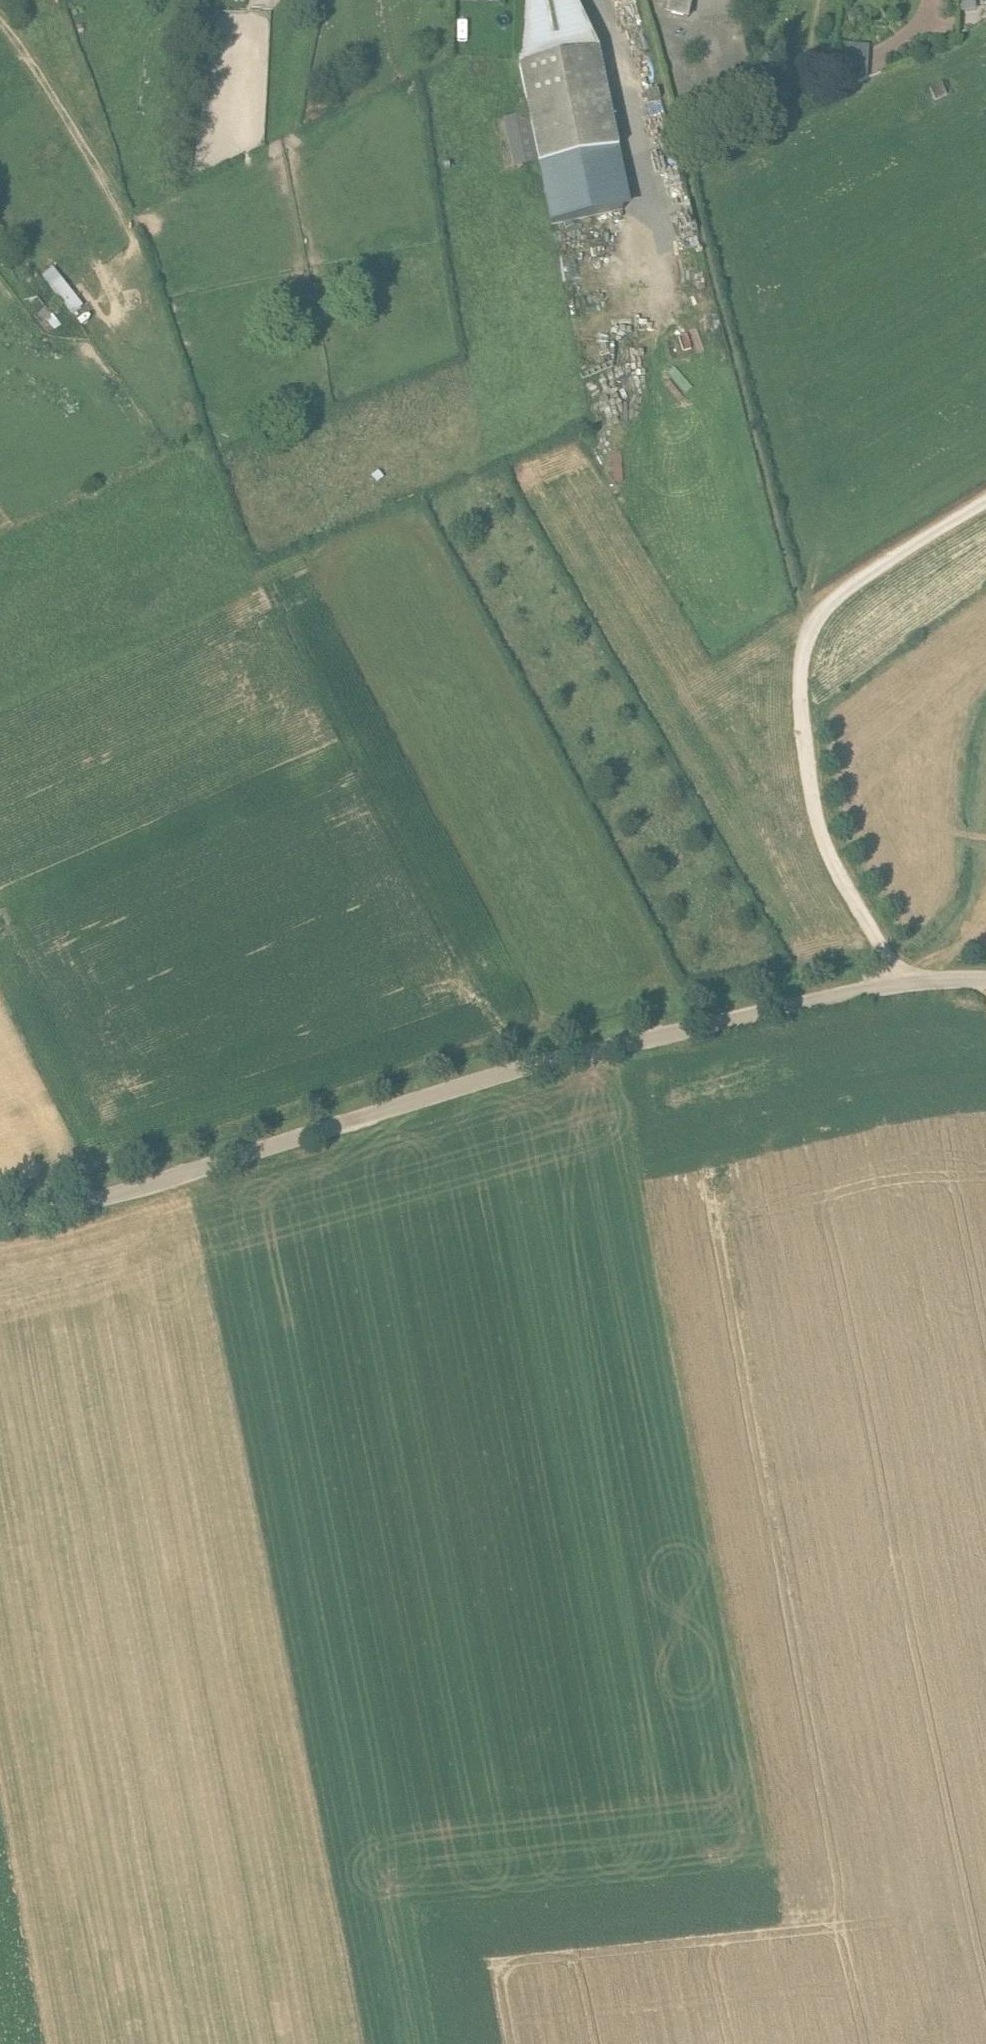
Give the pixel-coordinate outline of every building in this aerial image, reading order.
[(551,223),(631,207),(598,46),(575,0),(523,0),(519,65),(551,223)] [(667,1),(665,13),(689,18),(692,0),(661,0),(667,1)] [(841,43),(838,91),(867,78),(869,45),(841,43)] [(934,103),(947,96),(941,82),(928,87),(934,103)] [(524,165),(538,162),(529,114),(515,116),(524,165)] [(74,314),(86,306),(64,276),(52,285),(74,314)]
